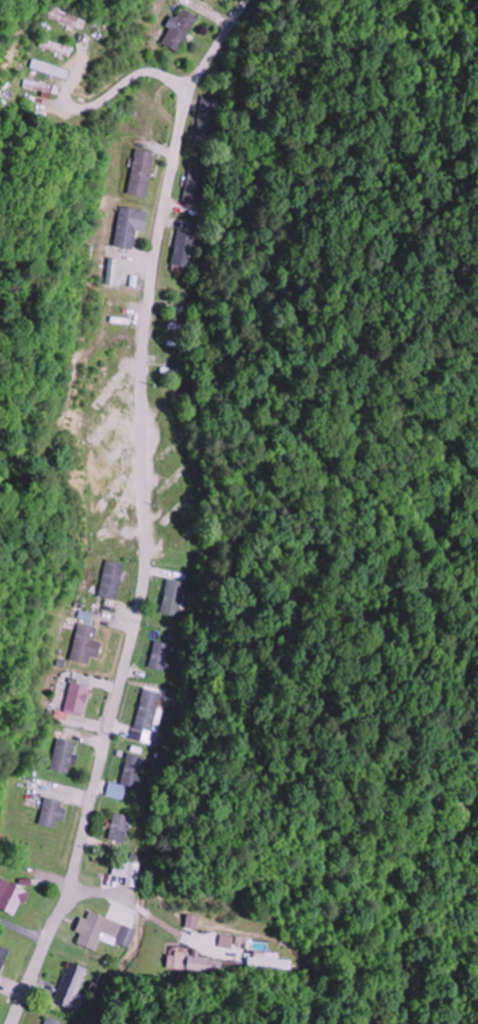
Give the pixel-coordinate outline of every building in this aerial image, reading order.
[(177,53),(199,18),(182,7),(160,42),(177,53)] [(40,47),(71,56),(73,47),(43,39),(40,47)] [(61,76),(63,70),(35,60),(33,67),(61,76)] [(58,93),(59,86),(26,82),(25,88),(58,93)] [(224,101),(203,98),(196,143),(216,146),(224,101)] [(147,197),(154,151),(136,149),(129,194),(147,197)] [(204,205),(212,167),(191,163),(184,201),(204,205)] [(134,249),(139,209),(120,207),(115,247),(134,249)] [(197,232),(178,230),(173,266),(192,268),(197,232)] [(97,348),(130,322),(125,315),(91,341),(97,348)] [(131,505),(122,499),(97,537),(106,543),(131,505)] [(117,600),(124,563),(106,560),(99,597),(117,600)] [(180,617),(187,583),(168,579),(161,613),(180,617)] [(94,640),(97,628),(79,624),(71,662),(88,665),(90,657),(99,659),(102,642),(94,640)] [(171,644),(155,642),(150,669),(167,672),(171,644)] [(83,716),(89,686),(71,682),(64,712),(83,716)] [(162,693),(144,688),(135,728),(152,732),(162,693)] [(75,742),(58,738),(51,770),(68,774),(75,742)] [(121,785),(140,790),(147,758),(128,753),(121,785)] [(64,819),(66,810),(59,809),(61,802),(46,798),(39,824),(56,828),(58,818),(64,819)] [(126,844),(133,817),(115,813),(108,839),(126,844)] [(15,916),(27,891),(2,879),(0,883),(0,908),(15,916)] [(96,951),(101,936),(131,946),(137,929),(89,913),(87,919),(81,917),(76,931),(81,933),(77,944),(96,951)] [(11,950),(0,945),(0,974),(11,950)] [(191,949),(170,948),(169,969),(233,972),(234,960),(191,957),(191,949)] [(293,969),(293,960),(281,960),(281,952),(252,952),(252,969),(293,969)] [(88,969),(71,962),(54,1001),(71,1008),(88,969)]
